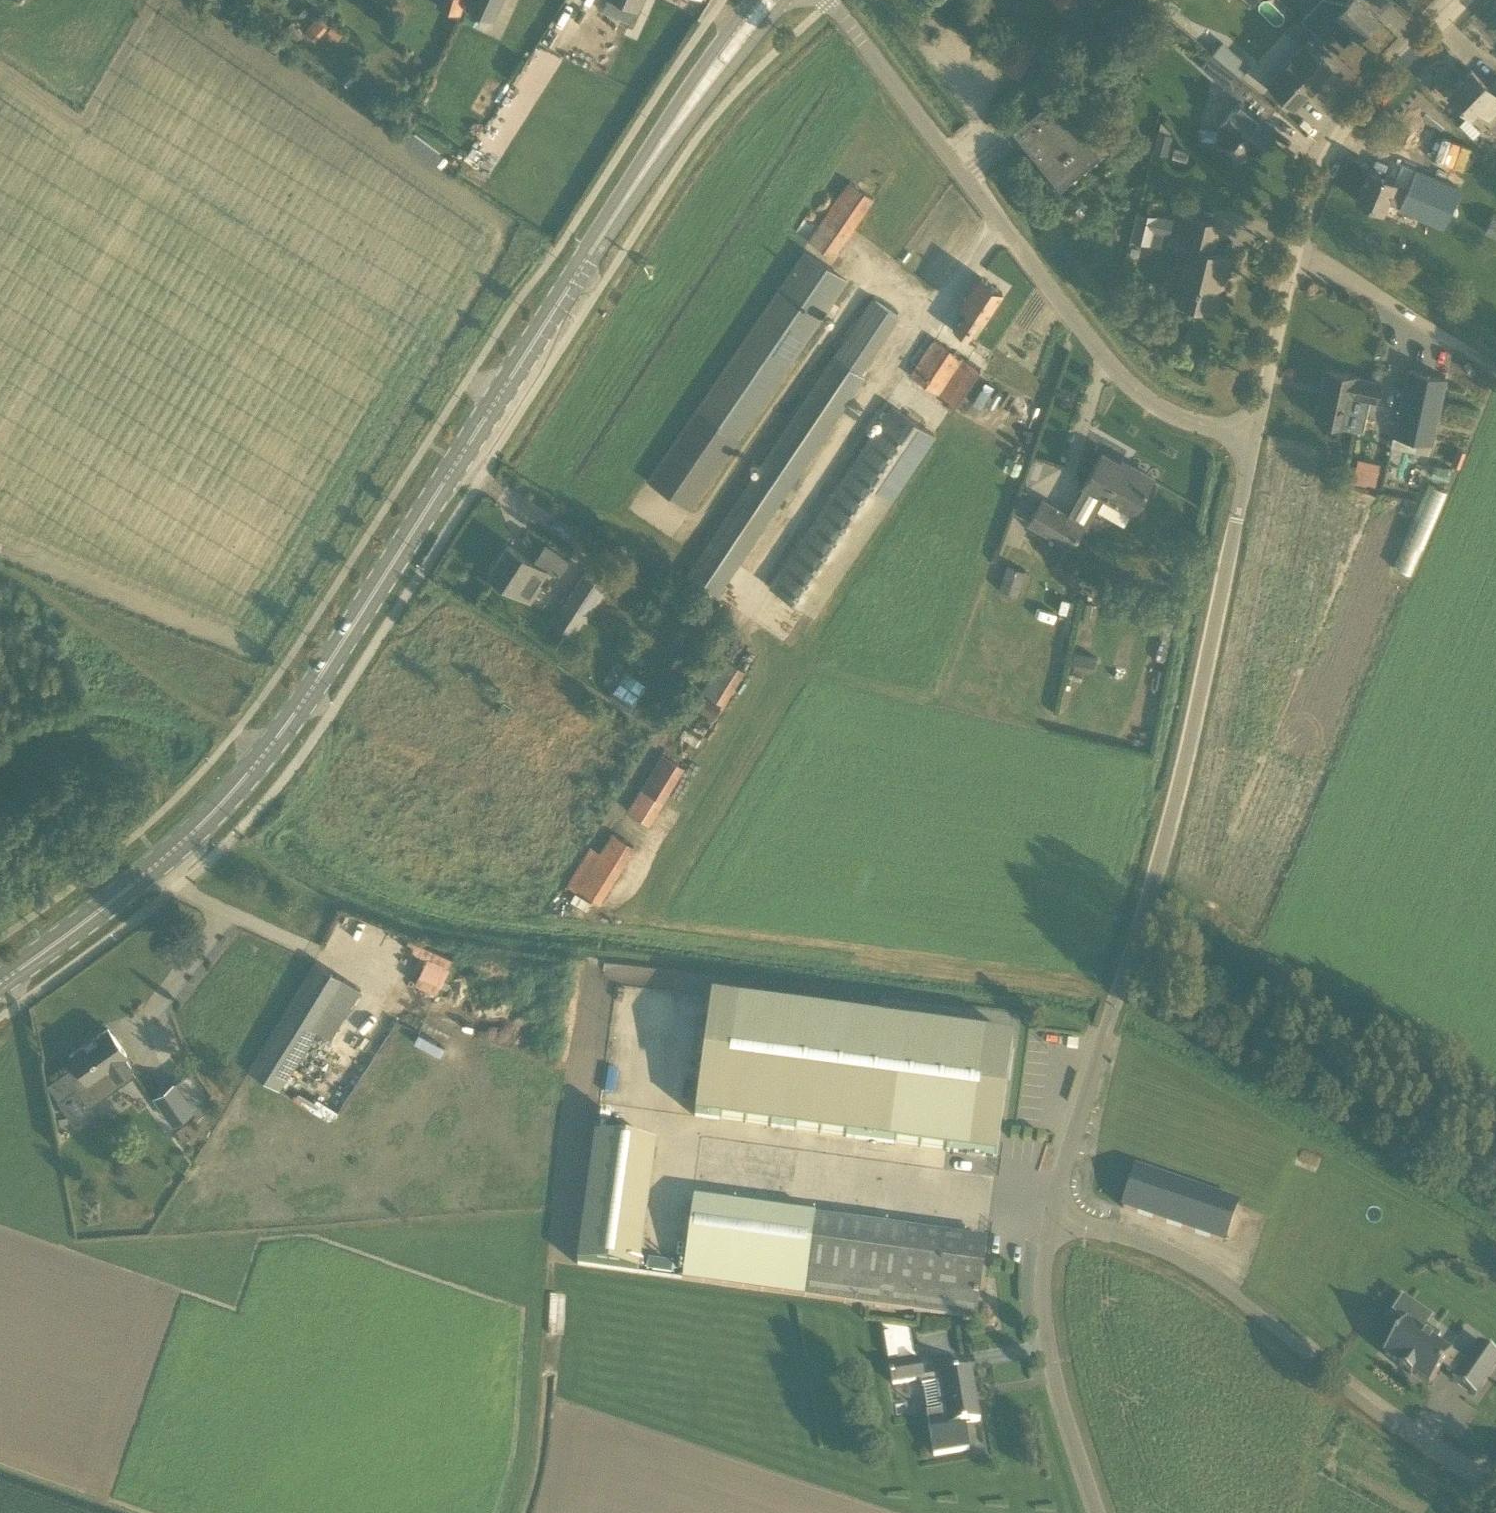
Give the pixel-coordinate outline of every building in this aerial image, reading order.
[(465,0),(438,0),(436,7),(461,15),(465,0)] [(501,0),(470,0),(467,7),(492,19),(501,0)] [(642,0),(614,0),(635,9),(637,10),(642,0)] [(1360,35),(1368,27),(1377,17),(1359,0),(1350,0),(1347,3),(1335,1),(1317,19),(1309,11),(1301,18),(1316,32),(1323,25),(1345,45),(1357,32),(1360,35)] [(1317,82),(1331,67),(1311,49),(1304,43),(1268,83),(1282,96),(1294,107),(1310,89),(1309,88),(1315,81),(1317,82)] [(1232,92),(1243,80),(1240,77),(1213,53),(1202,66),(1232,92)] [(1472,69),(1449,93),(1472,115),(1479,109),(1490,120),(1495,113),(1495,80),(1489,87),(1472,69)] [(1275,106),(1243,80),(1232,92),(1242,100),(1219,126),(1225,131),(1214,143),(1236,162),(1246,150),(1252,155),(1275,127),(1265,118),(1275,107),(1275,106)] [(1059,189),(1102,155),(1054,94),(1011,128),(1059,189)] [(413,129),(404,144),(439,166),(448,151),(413,129)] [(1444,225),(1460,187),(1417,168),(1407,189),(1394,184),(1395,182),(1369,170),(1356,200),(1383,211),(1388,198),(1401,204),(1400,206),(1444,225)] [(831,257),(861,214),(873,197),(850,181),(808,241),(831,257)] [(1130,239),(1150,243),(1153,230),(1170,234),(1173,218),(1157,215),(1137,210),(1130,239)] [(1493,211),(1484,232),(1495,237),(1495,212),(1493,211)] [(1226,273),(1230,256),(1212,251),(1219,224),(1190,216),(1182,247),(1187,248),(1175,300),(1213,309),(1219,284),(1217,283),(1220,272),(1226,273)] [(692,509),(848,280),(804,250),(649,479),(692,509)] [(981,323),(1002,291),(979,276),(958,308),(965,312),(954,329),(968,338),(979,321),(981,323)] [(717,598),(866,378),(860,374),(899,316),(873,298),(685,576),(717,598)] [(956,405),(980,369),(934,339),(910,375),(956,405)] [(1376,400),(1381,382),(1356,376),(1326,369),(1316,419),(1346,426),(1353,395),(1376,400)] [(1432,444),(1442,398),(1447,378),(1408,370),(1391,447),(1415,452),(1417,441),(1432,444)] [(769,586),(814,616),(935,435),(890,405),(769,586)] [(1131,469),(1102,452),(1083,485),(1085,486),(1068,514),(1042,499),(1028,525),(1031,527),(1026,536),(1047,548),(1052,539),(1071,550),(1084,527),(1087,529),(1098,510),(1124,525),(1131,512),(1132,513),(1153,477),(1133,466),(1131,469)] [(1356,465),(1352,483),(1374,488),(1378,470),(1356,465)] [(1415,572),(1449,488),(1432,482),(1398,565),(1415,572)] [(536,558),(534,562),(508,544),(489,573),(516,590),(532,600),(543,584),(541,583),(549,571),(546,569),(548,566),(558,573),(568,558),(545,543),(535,558),(536,558)] [(621,560),(615,568),(626,576),(632,567),(621,560)] [(1025,571),(1007,565),(998,589),(1017,595),(1025,571)] [(573,638),(606,588),(584,574),(551,624),(573,638)] [(673,677),(690,650),(677,641),(659,668),(673,677)] [(724,706),(746,671),(722,656),(701,691),(724,706)] [(714,719),(722,707),(705,697),(698,709),(714,719)] [(663,802),(685,768),(662,753),(640,788),(663,802)] [(600,902),(635,847),(612,832),(599,852),(591,846),(568,882),(600,902)] [(366,943),(370,932),(388,938),(391,928),(347,914),(340,935),(366,943)] [(347,1011),(360,989),(315,961),(248,1071),(280,1090),(317,1030),(330,1039),(347,1011)] [(997,1157),(1013,1038),(712,997),(695,1116),(997,1157)] [(116,1080),(134,1068),(126,1058),(128,1056),(108,1028),(70,1056),(89,1083),(109,1069),(116,1080)] [(174,1083),(154,1098),(172,1123),(173,1123),(189,1111),(192,1109),(174,1084),(174,1083)] [(639,1273),(657,1144),(594,1136),(577,1265),(639,1273)] [(1238,1202),(1156,1176),(1135,1168),(1122,1207),(1225,1242),(1238,1202)] [(975,1319),(986,1240),(814,1218),(815,1215),(694,1198),(683,1278),(975,1319)] [(655,1260),(653,1272),(671,1274),(673,1262),(655,1260)] [(1464,1409),(1491,1372),(1469,1355),(1452,1378),(1439,1368),(1440,1367),(1396,1333),(1371,1365),(1387,1377),(1386,1379),(1399,1388),(1400,1387),(1416,1399),(1430,1380),(1443,1390),(1441,1392),(1464,1409)] [(924,1377),(921,1361),(890,1366),(893,1384),(920,1380),(921,1386),(936,1383),(940,1410),(926,1413),(933,1455),(969,1449),(965,1423),(980,1420),(971,1369),(940,1374),(924,1377)]
